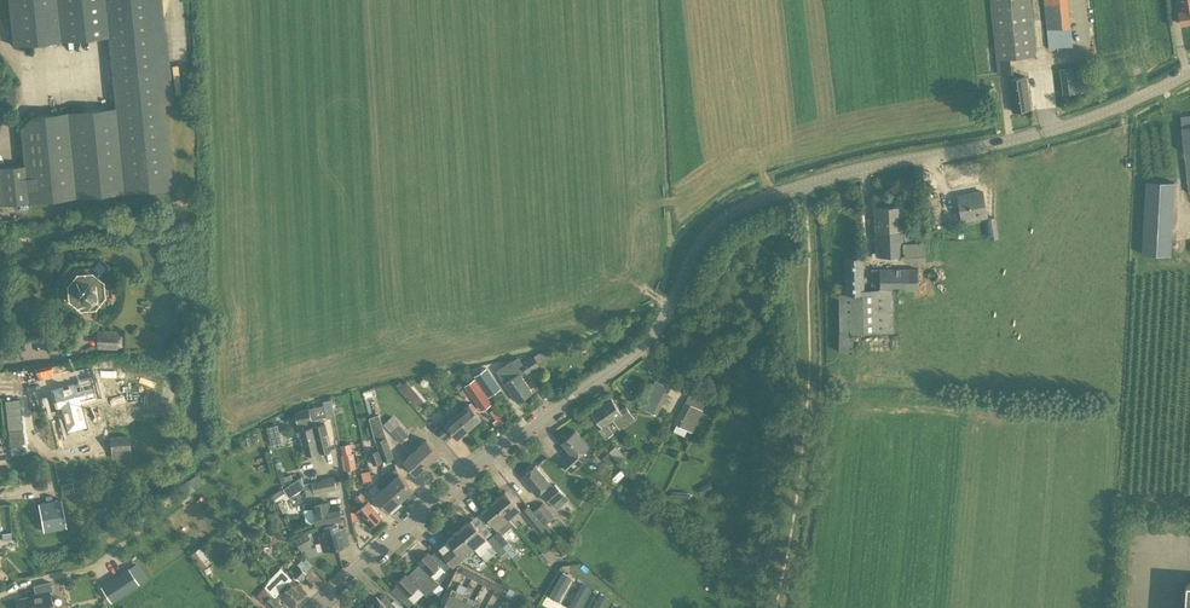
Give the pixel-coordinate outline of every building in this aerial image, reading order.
[(12,45),(109,36),(116,108),(30,116),(21,128),(24,166),(0,168),(0,205),(173,187),(159,55),(169,54),(164,0),(8,0),(12,45)] [(999,73),(1012,71),(1011,58),(1036,55),(1030,0),(992,0),(999,73)] [(1065,47),(1065,46),(1072,45),(1071,28),(1071,27),(1068,0),(1044,0),(1047,29),(1048,29),(1049,48),(1065,47)] [(1179,11),(1181,23),(1189,22),(1187,2),(1188,1),(1188,0),(1178,0),(1179,11)] [(1075,93),(1073,79),(1083,77),(1081,66),(1059,69),(1063,94),(1075,93)] [(1013,111),(1031,108),(1026,77),(1008,79),(1013,111)] [(1181,126),(1184,152),(1187,183),(1188,193),(1189,193),(1189,125),(1181,126)] [(958,195),(961,214),(986,210),(982,190),(958,195)] [(904,205),(874,207),(877,256),(903,255),(934,255),(933,241),(925,242),(925,241),(923,241),(923,239),(919,238),(919,235),(918,229),(905,230),(904,205)] [(996,216),(986,218),(988,231),(989,239),(999,237),(996,216)] [(845,292),(839,292),(840,332),(894,332),(894,290),(918,290),(918,268),(901,268),(897,268),(880,268),(871,269),(872,289),(865,289),(864,256),(844,257),(845,288),(845,292)] [(76,267),(64,283),(76,286),(76,294),(82,299),(90,298),(95,292),(94,284),(105,279),(112,271),(97,258),(90,266),(76,267)] [(115,348),(115,332),(96,332),(96,348),(115,348)] [(497,369),(496,370),(502,379),(505,382),(517,402),(533,392),(522,376),(520,373),(518,370),(523,366),(527,372),(547,359),(542,351),(534,356),(527,360),(522,363),(520,359),(518,357),(512,361),(511,360),(507,362),(497,369)] [(486,368),(474,376),(488,396),(500,388),(486,368)] [(79,383),(53,390),(57,407),(62,407),(66,421),(87,415),(83,399),(96,395),(91,377),(78,380),(79,383)] [(415,393),(404,381),(398,387),(408,398),(415,393)] [(642,393),(645,385),(640,383),(637,390),(642,393)] [(705,400),(691,392),(675,423),(692,432),(703,410),(701,409),(705,400)] [(648,395),(640,408),(657,415),(663,402),(648,395)] [(334,415),(331,398),(323,400),(326,417),(334,415)] [(611,398),(592,411),(602,425),(598,428),(604,438),(613,432),(608,424),(613,420),(620,429),(635,418),(626,405),(619,410),(611,398)] [(470,427),(481,418),(469,404),(458,414),(470,427)] [(457,438),(470,427),(458,414),(452,406),(447,411),(452,418),(447,423),(443,418),(434,426),(446,440),(454,434),(457,438)] [(296,410),(306,454),(319,452),(312,418),(309,407),(296,410)] [(379,413),(369,417),(374,436),(376,440),(375,441),(378,449),(383,461),(394,457),(387,437),(385,432),(379,413)] [(326,423),(325,423),(323,416),(312,418),(319,452),(332,449),(326,423)] [(392,416),(388,419),(405,439),(409,435),(392,416)] [(400,442),(405,439),(388,419),(383,424),(400,442)] [(277,424),(267,427),(272,444),(282,441),(277,424)] [(578,455),(589,446),(582,437),(576,431),(562,442),(570,452),(568,454),(561,460),(571,472),(584,462),(578,455)] [(127,435),(110,437),(111,449),(129,447),(127,435)] [(35,450),(34,436),(8,438),(10,453),(35,450)] [(426,440),(414,451),(426,465),(439,454),(426,440)] [(350,443),(341,444),(343,454),(346,468),(356,467),(353,452),(352,452),(350,443)] [(615,445),(613,447),(609,451),(617,461),(624,455),(615,445)] [(378,449),(369,453),(373,465),(383,461),(378,449)] [(414,451),(404,460),(416,474),(426,465),(414,451)] [(555,484),(553,486),(550,483),(536,466),(522,477),(537,495),(542,490),(544,493),(543,494),(554,506),(566,496),(555,484)] [(371,469),(364,470),(365,480),(373,478),(371,469)] [(389,473),(382,480),(400,501),(413,490),(398,474),(394,478),(389,473)] [(199,474),(190,479),(194,486),(203,481),(199,474)] [(280,500),(308,484),(303,476),(275,492),(280,500)] [(336,488),(334,477),(312,482),(312,481),(314,492),(322,491),(336,488)] [(381,489),(374,496),(388,512),(400,501),(382,480),(377,484),(381,489)] [(711,483),(698,490),(701,495),(713,487),(711,483)] [(506,491),(494,500),(509,519),(521,509),(509,494),(506,491)] [(371,527),(383,516),(369,501),(362,492),(356,497),(363,506),(362,507),(357,511),(371,527)] [(60,498),(38,502),(43,530),(65,526),(60,498)] [(497,528),(499,530),(503,534),(514,525),(509,519),(494,500),(482,511),(497,528)] [(277,504),(282,514),(287,511),(282,501),(277,504)] [(319,503),(313,503),(314,507),(316,525),(322,524),(342,520),(339,506),(330,508),(328,501),(319,503)] [(555,516),(543,502),(533,511),(544,524),(555,516)] [(7,506),(0,507),(0,527),(10,526),(7,506)] [(543,524),(528,506),(522,511),(531,522),(538,531),(545,526),(543,524)] [(481,554),(492,545),(488,540),(486,538),(486,537),(471,519),(460,529),(475,547),(481,554)] [(325,532),(319,534),(323,551),(330,549),(344,546),(343,544),(349,543),(345,528),(339,529),(338,522),(324,526),(325,532)] [(448,540),(439,547),(454,565),(475,547),(460,529),(448,539),(448,540)] [(499,530),(493,535),(503,546),(509,542),(503,534),(499,530)] [(314,543),(307,531),(294,539),(301,551),(314,543)] [(492,545),(501,556),(507,551),(503,546),(493,535),(488,540),(492,545)] [(419,563),(413,569),(433,590),(439,595),(450,574),(444,571),(439,583),(431,574),(441,565),(440,565),(445,560),(438,552),(433,557),(429,552),(418,562),(419,563)] [(312,565),(305,558),(298,564),(300,566),(292,573),(300,581),(307,573),(305,571),(312,565)] [(458,564),(450,581),(455,583),(460,573),(467,576),(471,578),(474,572),(463,567),(458,564)] [(128,567),(101,585),(111,601),(138,583),(128,567)] [(296,581),(292,579),(281,568),(270,579),(265,586),(275,596),(277,594),(284,601),(285,600),(293,607),(306,593),(298,585),(296,581)] [(397,585),(391,591),(410,606),(415,602),(424,593),(426,595),(433,590),(413,569),(407,575),(406,573),(395,583),(397,585)] [(474,572),(471,578),(483,584),(485,578),(474,572)] [(563,572),(550,595),(558,600),(571,577),(563,572)] [(485,578),(483,584),(495,590),(497,584),(485,578)] [(22,607),(53,607),(49,591),(53,590),(51,582),(34,585),(36,595),(20,599),(22,607)] [(569,606),(572,607),(579,607),(590,588),(582,583),(569,606)] [(486,607),(492,607),(494,605),(500,593),(512,598),(510,602),(516,606),(522,593),(515,591),(510,587),(508,590),(497,584),(495,590),(488,602),(487,605),(486,607)] [(265,602),(271,607),(279,607),(283,604),(272,594),(265,587),(257,595),(265,602)] [(443,607),(458,607),(465,594),(453,588),(451,593),(443,607)] [(458,607),(472,607),(476,600),(465,594),(458,607)] [(593,607),(604,607),(609,598),(601,594),(593,607)] [(367,606),(369,607),(399,607),(393,601),(387,606),(377,596),(367,606)] [(393,601),(399,607),(404,607),(394,600),(393,601)] [(472,607),(486,607),(487,605),(476,600),(472,607)]
